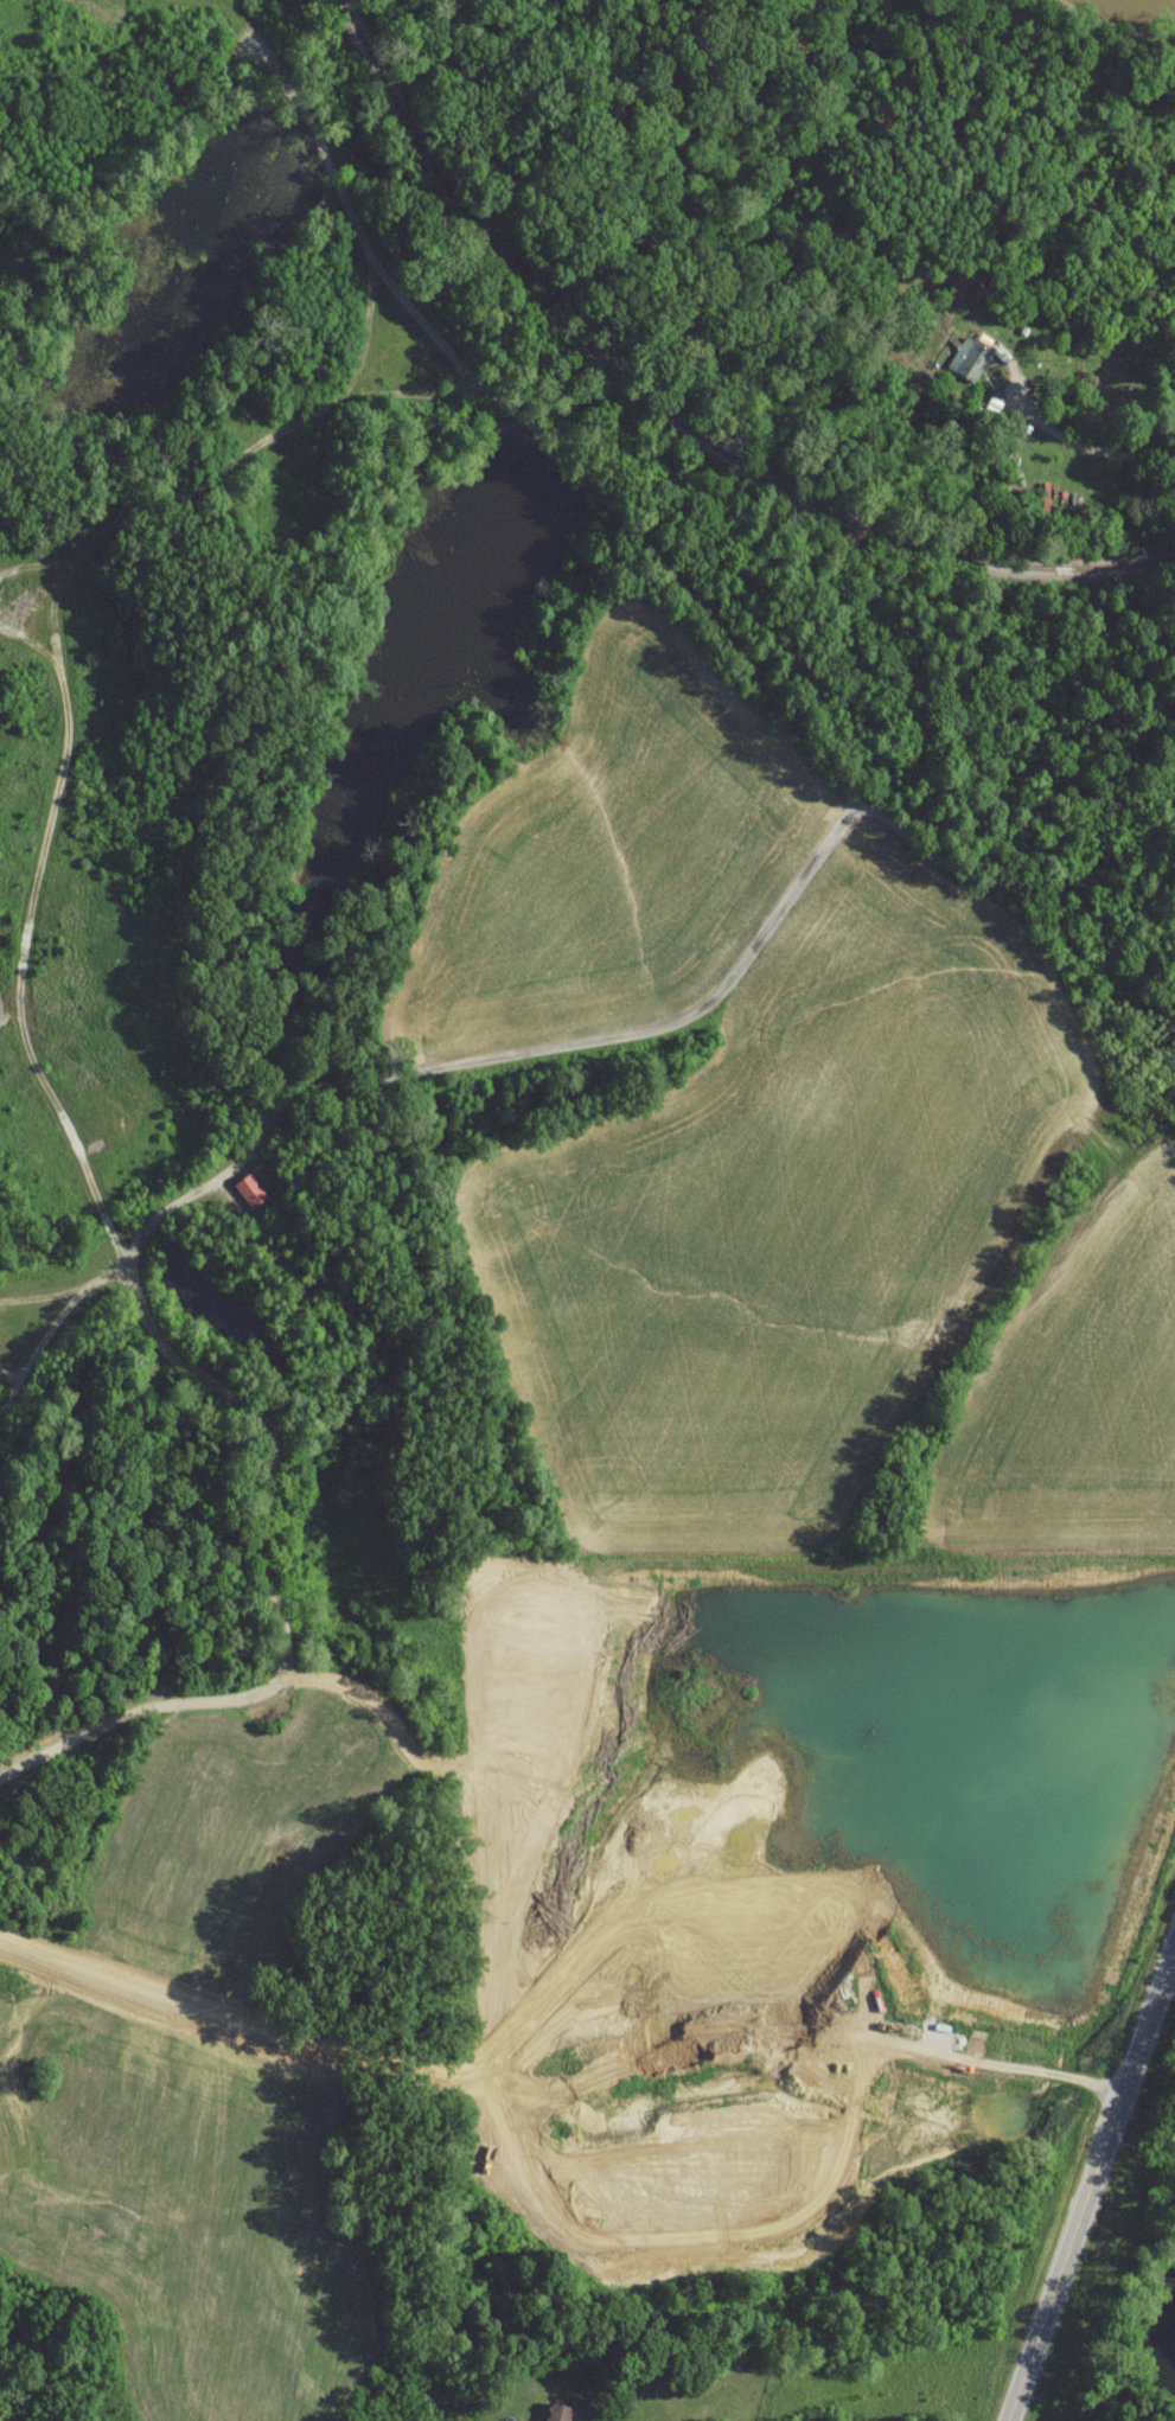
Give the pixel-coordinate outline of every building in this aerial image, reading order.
[(972,389),(992,349),(965,335),(945,374),(972,389)] [(230,1190),(248,1217),(266,1205),(249,1178),(230,1190)] [(570,2412),(547,2408),(544,2420),(568,2420),(570,2412)]
